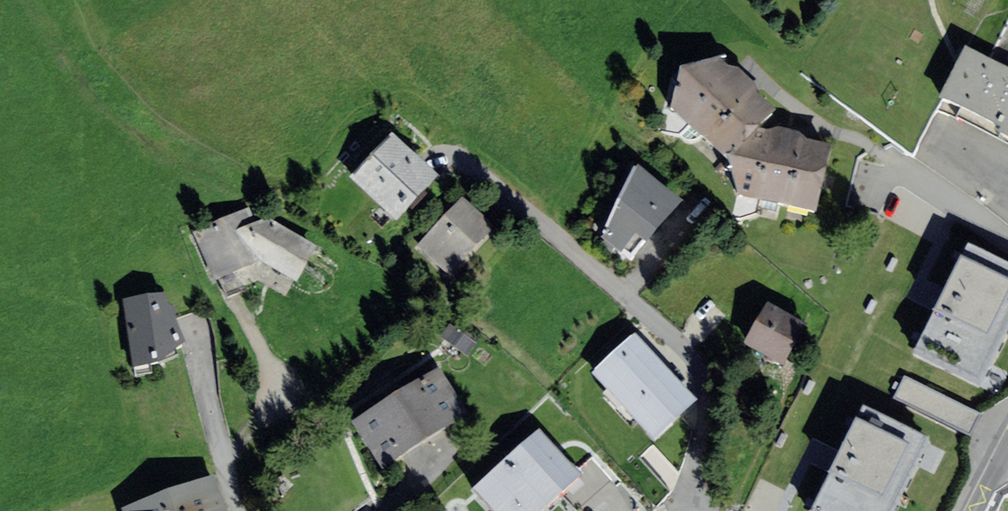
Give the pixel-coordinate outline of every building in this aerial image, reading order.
[(992,60),(964,47),(940,97),(948,101),(942,112),(1007,144),(1007,28),(992,60)] [(739,195),(817,211),(832,145),(807,138),(801,131),(778,126),(768,130),(757,126),(775,109),(757,93),(754,82),(737,67),(727,64),(718,56),(681,65),(670,107),(729,156),(739,195)] [(391,132),(349,177),(396,220),(438,175),(391,132)] [(636,165),(619,199),(658,229),(682,199),(636,165)] [(462,196),(417,247),(450,276),(495,226),(462,196)] [(648,241),(658,229),(619,199),(603,236),(622,252),(635,232),(648,241)] [(192,230),(214,282),(259,261),(296,281),(317,246),(270,218),(255,221),(249,207),(192,230)] [(967,242),(912,353),(979,385),(1007,326),(1007,262),(967,242)] [(164,292),(124,299),(135,367),(161,360),(158,351),(184,341),(164,292)] [(768,301),(744,343),(784,365),(807,323),(768,301)] [(635,332),(592,373),(654,439),(697,399),(635,332)] [(438,367),(353,421),(383,467),(468,413),(438,367)] [(905,374),(895,395),(971,433),(982,412),(905,374)] [(810,510),(892,510),(928,437),(863,405),(810,510)] [(471,492),(489,510),(544,510),(582,474),(537,428),(471,492)] [(122,507),(123,510),(227,510),(213,475),(122,507)]
